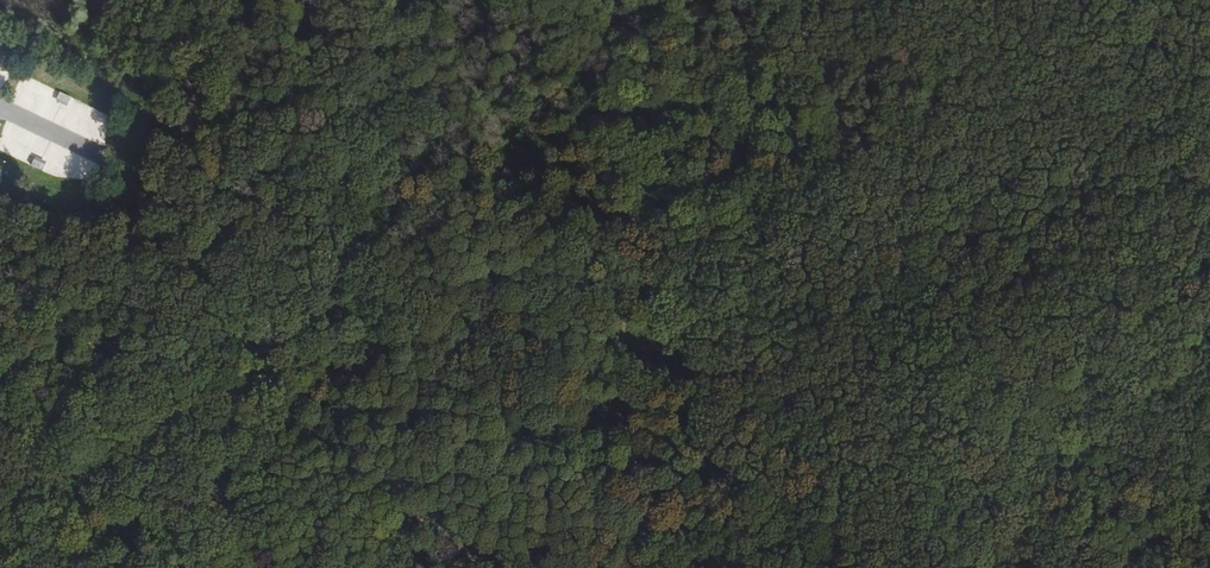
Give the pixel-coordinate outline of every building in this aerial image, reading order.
[(71,98),(60,92),(57,98),(68,104),(71,98)] [(68,104),(57,98),(55,101),(67,107),(68,104)] [(35,156),(34,159),(45,165),(47,162),(35,156)] [(34,159),(31,166),(42,171),(45,165),(34,159)]
